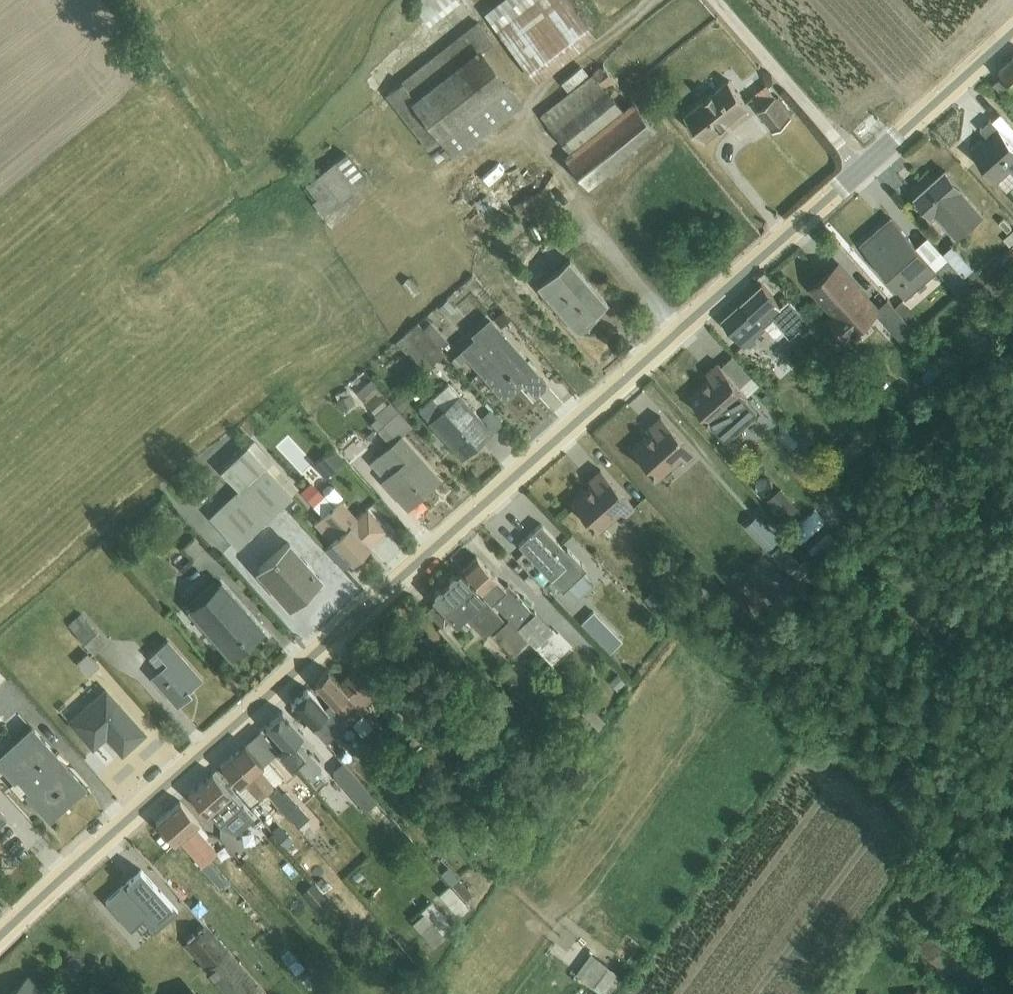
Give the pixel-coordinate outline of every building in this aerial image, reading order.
[(429,22),(458,0),(411,0),(429,22)] [(485,12),(536,80),(596,33),(571,0),(500,0),(485,12)] [(477,19),(385,93),(428,148),(441,138),(454,154),(523,100),(482,48),(493,40),(477,19)] [(994,82),(1008,97),(1012,92),(1012,56),(1000,68),(1004,73),(994,82)] [(592,71),(540,112),(568,149),(563,154),(588,186),(657,131),(632,99),(622,107),(608,90),(618,82),(604,64),(598,64),(591,69),(592,71)] [(581,64),(562,80),(568,87),(587,71),(581,64)] [(729,77),(684,114),(704,139),(750,103),(729,77)] [(761,105),(776,93),(768,82),(753,94),(761,105)] [(776,93),(761,105),(760,105),(761,107),(758,108),(772,130),(792,114),(781,100),(783,99),(779,94),(778,95),(776,93)] [(1012,140),(1012,123),(1002,110),(993,118),(1012,140)] [(993,118),(992,116),(981,126),(987,133),(971,147),(1008,189),(1012,185),(1012,140),(993,118)] [(346,151),(301,186),(323,213),(368,177),(346,151)] [(946,166),(914,194),(933,216),(937,213),(958,236),(986,210),(946,166)] [(540,189),(513,203),(520,216),(547,203),(540,189)] [(971,281),(944,250),(929,233),(918,243),(892,214),(860,241),(907,294),(938,267),(959,291),(971,281)] [(1004,234),(1011,242),(1012,240),(1012,226),(1004,234)] [(944,250),(971,281),(981,272),(953,242),(944,250)] [(569,255),(536,284),(577,331),(598,313),(595,310),(608,299),(569,255)] [(912,324),(896,305),(889,296),(880,304),(840,258),(809,286),(832,311),(828,315),(850,339),(858,333),(856,330),(878,310),(904,340),(916,328),(912,324)] [(782,305),(790,297),(773,275),(762,282),(782,305)] [(782,305),(762,282),(726,315),(750,341),(763,328),(773,339),(778,339),(787,331),(796,340),(814,322),(790,297),(782,305)] [(896,305),(912,324),(919,318),(903,298),(896,305)] [(461,348),(450,357),(457,364),(467,355),(504,397),(523,380),(535,393),(549,381),(500,325),(510,317),(503,308),(492,317),(490,315),(471,331),(474,335),(460,347),(461,348)] [(439,345),(423,326),(417,320),(395,340),(423,371),(445,351),(439,345)] [(423,326),(439,345),(446,339),(430,320),(423,326)] [(722,363),(749,394),(760,383),(733,354),(722,363)] [(749,394),(722,363),(720,361),(708,371),(712,376),(690,394),(730,439),(762,410),(748,394),(749,394)] [(372,377),(357,390),(362,396),(377,383),(372,377)] [(493,429),(481,416),(448,381),(419,408),(429,419),(428,420),(461,457),(493,429)] [(347,387),(335,393),(338,398),(337,399),(341,408),(355,401),(347,387)] [(401,390),(392,397),(401,408),(410,400),(401,390)] [(396,437),(369,460),(383,475),(380,478),(407,507),(441,476),(402,433),(411,424),(389,399),(387,401),(383,397),(371,408),(396,437)] [(481,416),(493,429),(502,421),(490,407),(481,416)] [(651,428),(630,446),(658,477),(682,456),(686,460),(695,452),(659,413),(647,423),(651,428)] [(246,444),(292,492),(299,486),(253,438),(246,444)] [(292,492),(246,444),(220,469),(238,487),(209,514),(237,544),(292,492)] [(334,445),(314,462),(325,474),(344,457),(334,445)] [(591,480),(570,500),(598,530),(622,509),(626,513),(634,506),(598,465),(587,476),(591,480)] [(332,538),(352,560),(371,543),(370,541),(387,527),(367,505),(357,515),(339,497),(343,493),(334,484),(330,482),(326,482),(323,485),(323,490),(324,492),(313,503),(323,513),(315,520),(332,538)] [(782,486),(768,498),(789,522),(802,510),(782,486)] [(760,513),(746,524),(768,550),(781,538),(760,513)] [(540,522),(518,543),(562,588),(567,584),(578,596),(592,583),(580,571),(586,565),(567,546),(565,548),(540,522)] [(831,528),(810,547),(819,557),(840,538),(831,528)] [(244,543),(259,561),(275,548),(260,530),(244,543)] [(290,537),(255,568),(289,606),(319,581),(318,580),(323,575),(290,537)] [(352,560),(332,538),(323,546),(344,567),(352,560)] [(784,542),(773,552),(790,570),(800,560),(784,542)] [(509,616),(529,638),(552,661),(572,643),(554,624),(553,626),(536,608),(534,611),(521,598),(523,596),(508,582),(505,585),(476,554),(462,567),(509,616)] [(808,555),(791,570),(800,579),(816,564),(808,555)] [(436,599),(427,608),(441,623),(450,616),(456,622),(465,614),(484,634),(503,615),(472,582),(471,582),(459,570),(456,572),(454,571),(449,576),(449,579),(441,586),(440,584),(434,590),(434,593),(432,595),(436,599)] [(192,603),(187,607),(231,657),(265,627),(222,578),(216,582),(213,579),(189,599),(192,603)] [(666,578),(660,584),(672,598),(678,592),(666,578)] [(593,609),(580,620),(609,650),(622,638),(593,609)] [(81,612),(68,623),(95,652),(107,641),(81,612)] [(529,638),(509,616),(492,632),(514,654),(529,638)] [(166,660),(159,667),(151,674),(177,704),(191,691),(189,688),(204,676),(168,636),(155,647),(166,660)] [(166,660),(155,647),(147,653),(159,667),(166,660)] [(87,650),(76,660),(88,673),(99,663),(87,650)] [(418,662),(396,682),(406,694),(428,674),(418,662)] [(331,700),(348,719),(361,735),(373,724),(359,708),(376,692),(360,675),(354,668),(339,681),(327,668),(314,680),(331,700)] [(360,675),(376,692),(381,698),(388,691),(369,668),(360,675)] [(106,685),(67,720),(93,748),(106,736),(122,754),(147,731),(106,685)] [(348,719),(331,700),(324,706),(307,686),(291,701),(325,740),(348,719)] [(588,702),(580,710),(598,728),(606,720),(588,702)] [(282,709),(265,723),(285,745),(280,750),(292,763),(297,759),(310,774),(321,765),(297,737),(303,732),(282,709)] [(0,752),(0,764),(13,779),(10,782),(22,796),(25,792),(49,819),(87,785),(32,724),(0,752)] [(232,752),(279,804),(298,825),(309,814),(286,789),(283,791),(275,783),(283,776),(268,759),(279,750),(260,728),(232,752)] [(364,738),(354,746),(369,765),(379,757),(364,738)] [(279,804),(232,752),(220,763),(239,784),(235,787),(263,819),(279,804)] [(342,759),(331,769),(366,809),(377,800),(342,759)] [(212,770),(188,791),(207,813),(209,811),(220,823),(242,804),(212,770)] [(456,781),(439,787),(445,801),(461,795),(456,781)] [(168,809),(210,856),(217,849),(196,823),(199,821),(180,799),(168,809)] [(210,856),(168,809),(156,820),(175,842),(179,838),(201,863),(210,856)] [(384,810),(375,818),(387,832),(397,824),(384,810)] [(277,822),(270,827),(292,852),(298,846),(292,840),(294,839),(282,825),(281,826),(277,822)] [(205,967),(228,947),(133,840),(117,854),(139,878),(136,881),(162,909),(158,913),(205,967)] [(446,863),(441,869),(465,894),(471,889),(446,863)] [(321,875),(315,880),(331,899),(335,896),(327,887),(333,883),(325,875),(322,877),(321,875)] [(313,881),(302,891),(316,907),(327,897),(313,881)] [(450,883),(439,893),(455,911),(466,902),(450,883)] [(431,920),(441,932),(452,922),(432,900),(421,909),(431,920)] [(441,932),(431,920),(420,930),(433,945),(444,935),(441,932)] [(162,922),(141,941),(157,959),(179,940),(162,922)] [(205,967),(216,979),(215,981),(226,993),(268,993),(269,993),(228,947),(205,967)] [(574,972),(606,993),(608,993),(617,981),(616,980),(621,972),(590,950),(574,972)] [(7,993),(51,993),(28,972),(7,993)] [(914,993),(933,993),(921,985),(914,993)] [(185,993),(201,993),(194,986),(185,993)]
